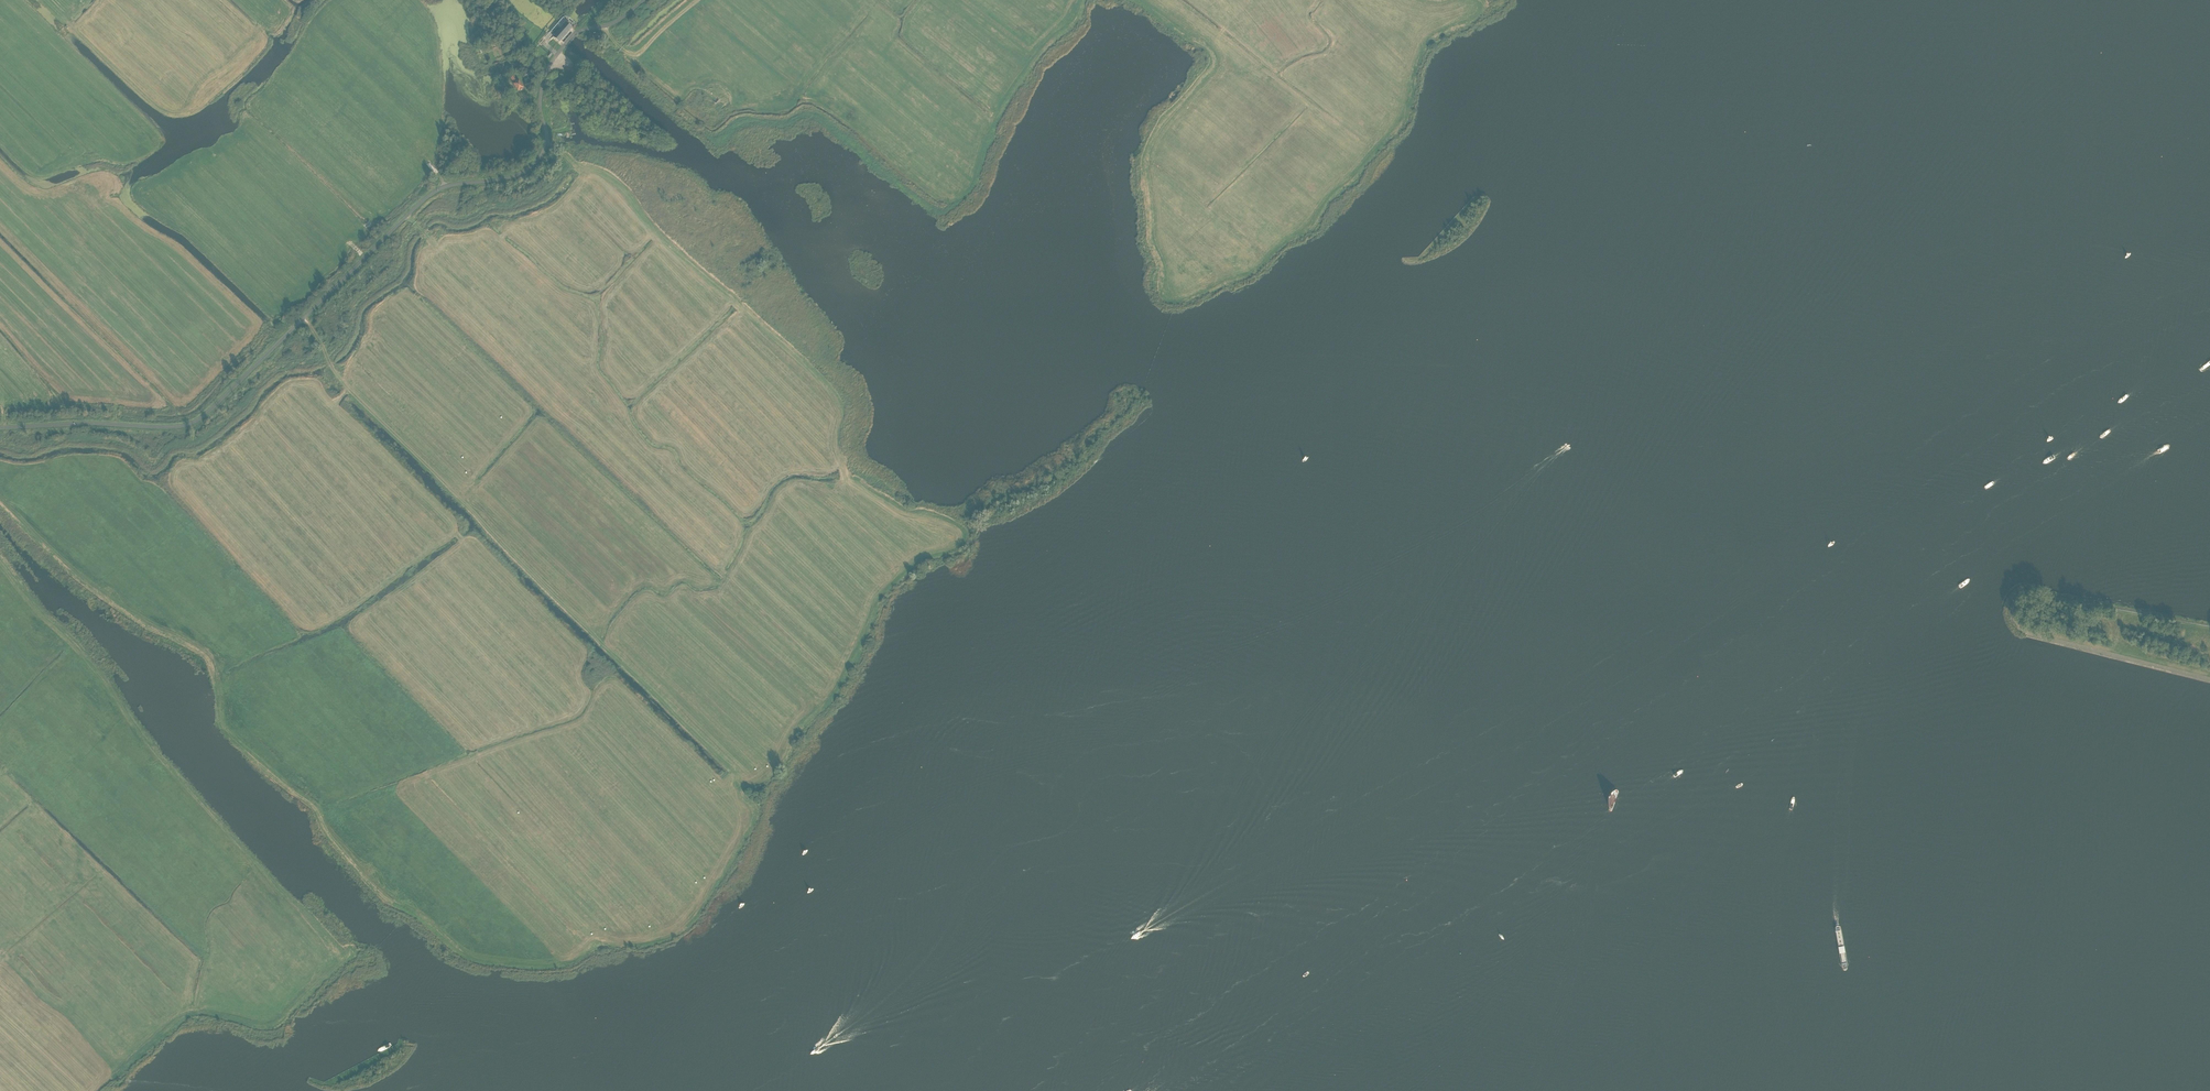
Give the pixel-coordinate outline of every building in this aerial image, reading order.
[(559,42),(571,28),(566,24),(554,38),(559,42)] [(519,91),(522,89),(523,88),(519,81),(513,84),(518,92),(519,91)]
